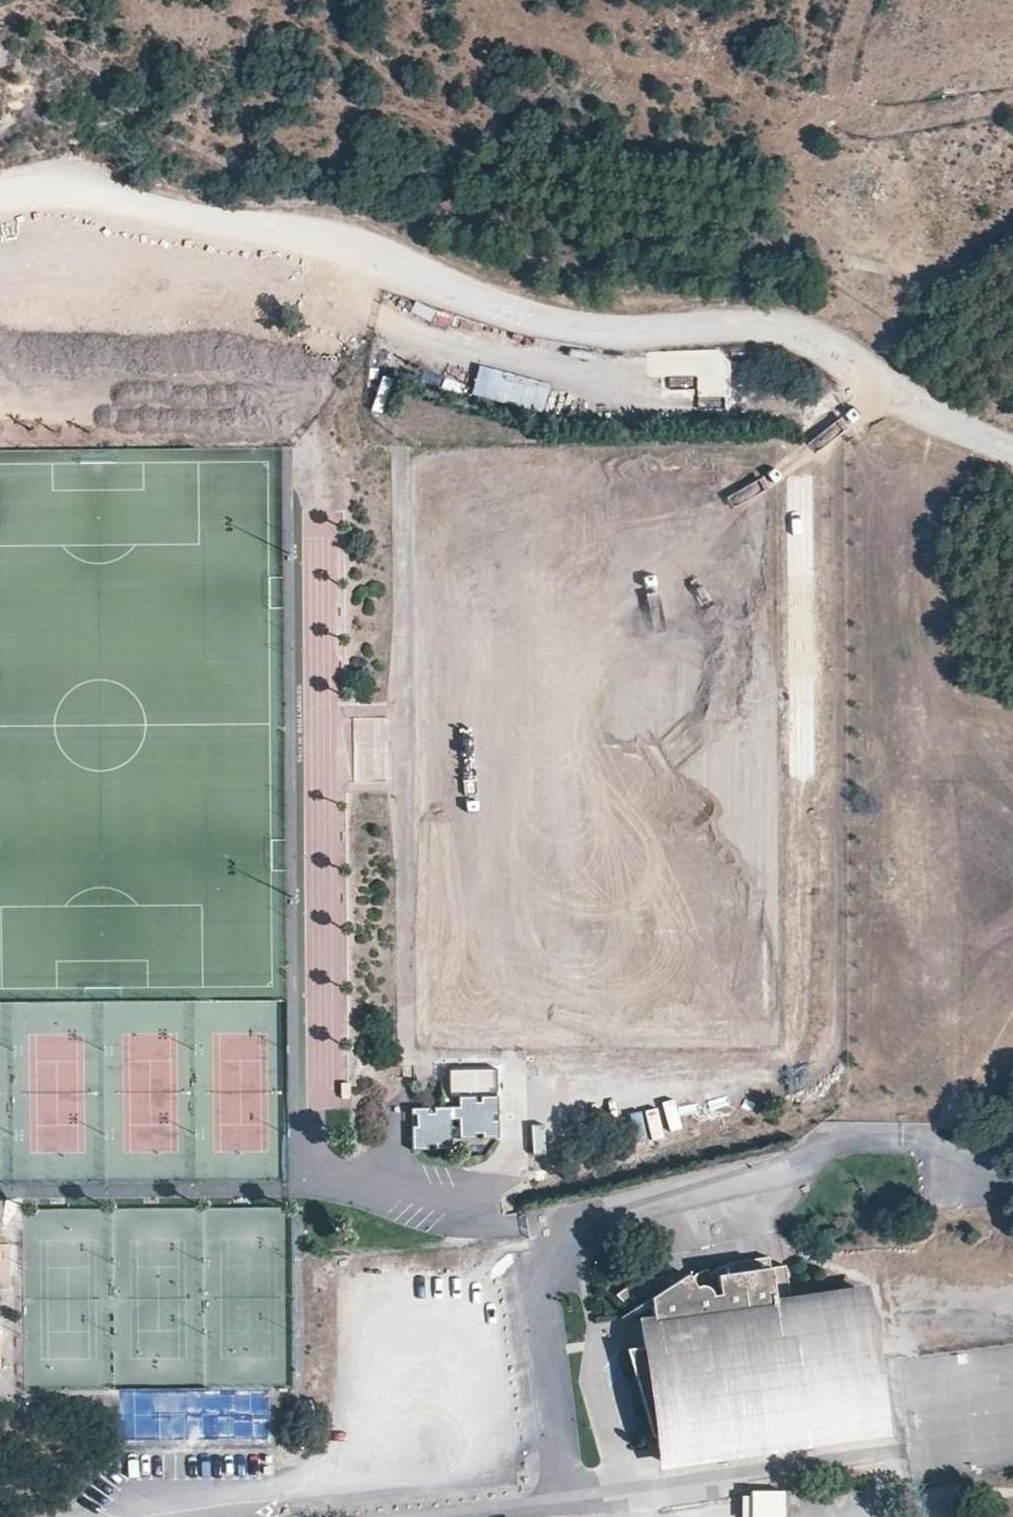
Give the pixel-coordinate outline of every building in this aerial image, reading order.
[(95,326),(95,288),(34,287),(33,326),(95,326)] [(498,1093),(497,1070),(448,1073),(450,1101),(459,1100),(459,1110),(434,1112),(435,1118),(431,1118),(431,1112),(412,1113),(412,1120),(421,1120),(421,1130),(413,1131),(415,1155),(431,1154),(430,1149),(437,1149),(437,1154),(454,1153),(453,1133),(460,1132),(461,1142),(478,1141),(477,1136),(484,1136),(484,1141),(501,1140),(500,1122),(494,1122),(494,1117),(500,1117),(499,1098),(493,1098),(493,1093),(498,1093)] [(677,1101),(662,1104),(663,1109),(628,1117),(634,1147),(684,1137),(677,1101)] [(650,1458),(751,1442),(877,1422),(854,1289),(782,1301),(775,1264),(760,1266),(757,1254),(746,1256),(730,1258),(699,1270),(696,1256),(689,1260),(681,1267),(677,1272),(676,1276),(671,1272),(662,1276),(661,1272),(644,1274),(635,1276),(622,1280),(612,1286),(606,1290),(603,1294),(614,1305),(624,1302),(633,1345),(617,1347),(641,1440),(645,1439),(650,1458)] [(130,1442),(265,1441),(264,1383),(288,1382),(288,1375),(209,1376),(209,1391),(120,1392),(120,1425),(130,1425),(130,1442)] [(742,1516),(775,1516),(775,1487),(741,1487),(742,1516)]
